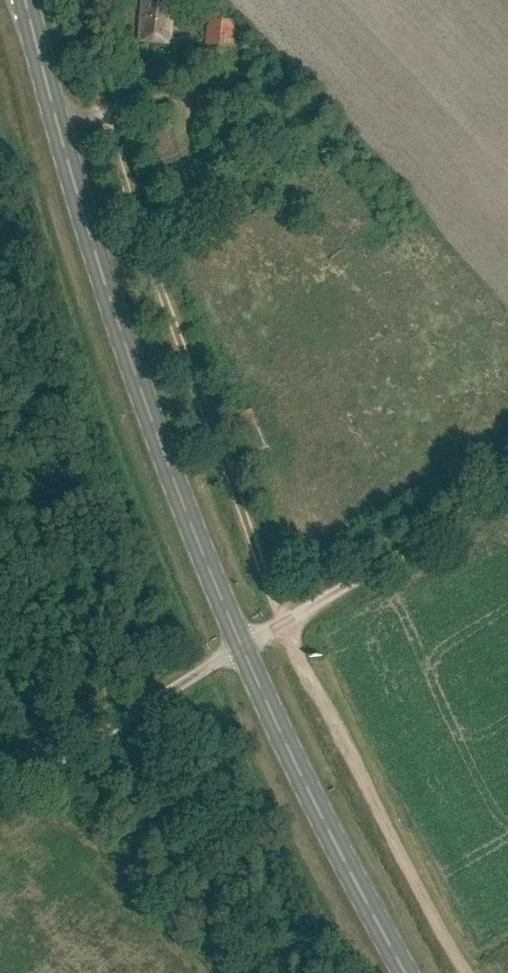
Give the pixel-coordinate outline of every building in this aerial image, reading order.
[(166,0),(132,0),(132,33),(152,33),(152,25),(166,25),(166,0)]
